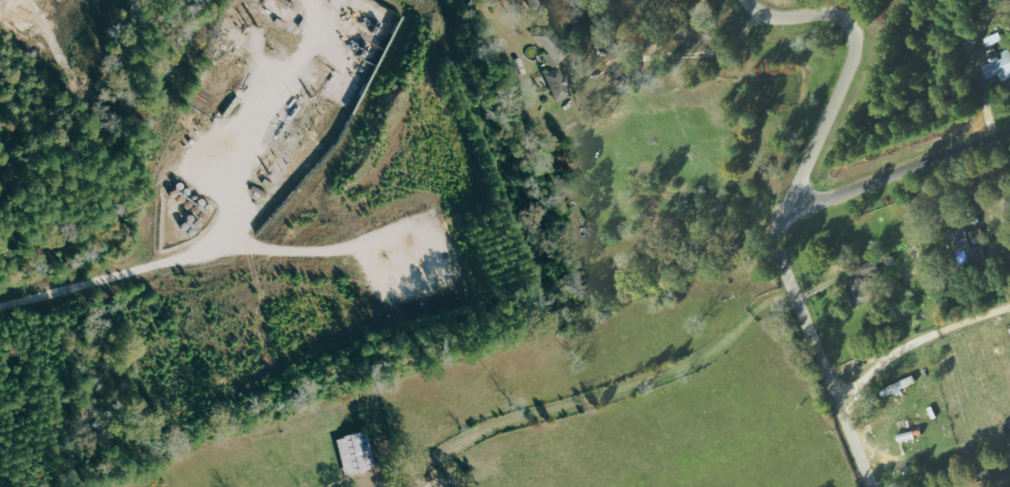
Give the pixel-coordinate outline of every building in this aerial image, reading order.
[(533,36),(549,53),(544,58),(554,68),(571,52),(545,25),(533,36)] [(1009,73),(1009,49),(998,52),(997,47),(989,49),(992,63),(984,65),(987,78),(1009,73)] [(545,73),(556,102),(573,95),(563,67),(545,73)] [(954,231),(961,266),(989,260),(986,246),(972,249),(968,228),(954,231)] [(987,240),(982,228),(971,233),(976,245),(987,240)] [(870,303),(865,277),(848,280),(853,306),(870,303)] [(900,390),(918,382),(915,375),(882,391),(885,397),(900,390)] [(375,469),(366,432),(337,438),(345,476),(375,469)]
